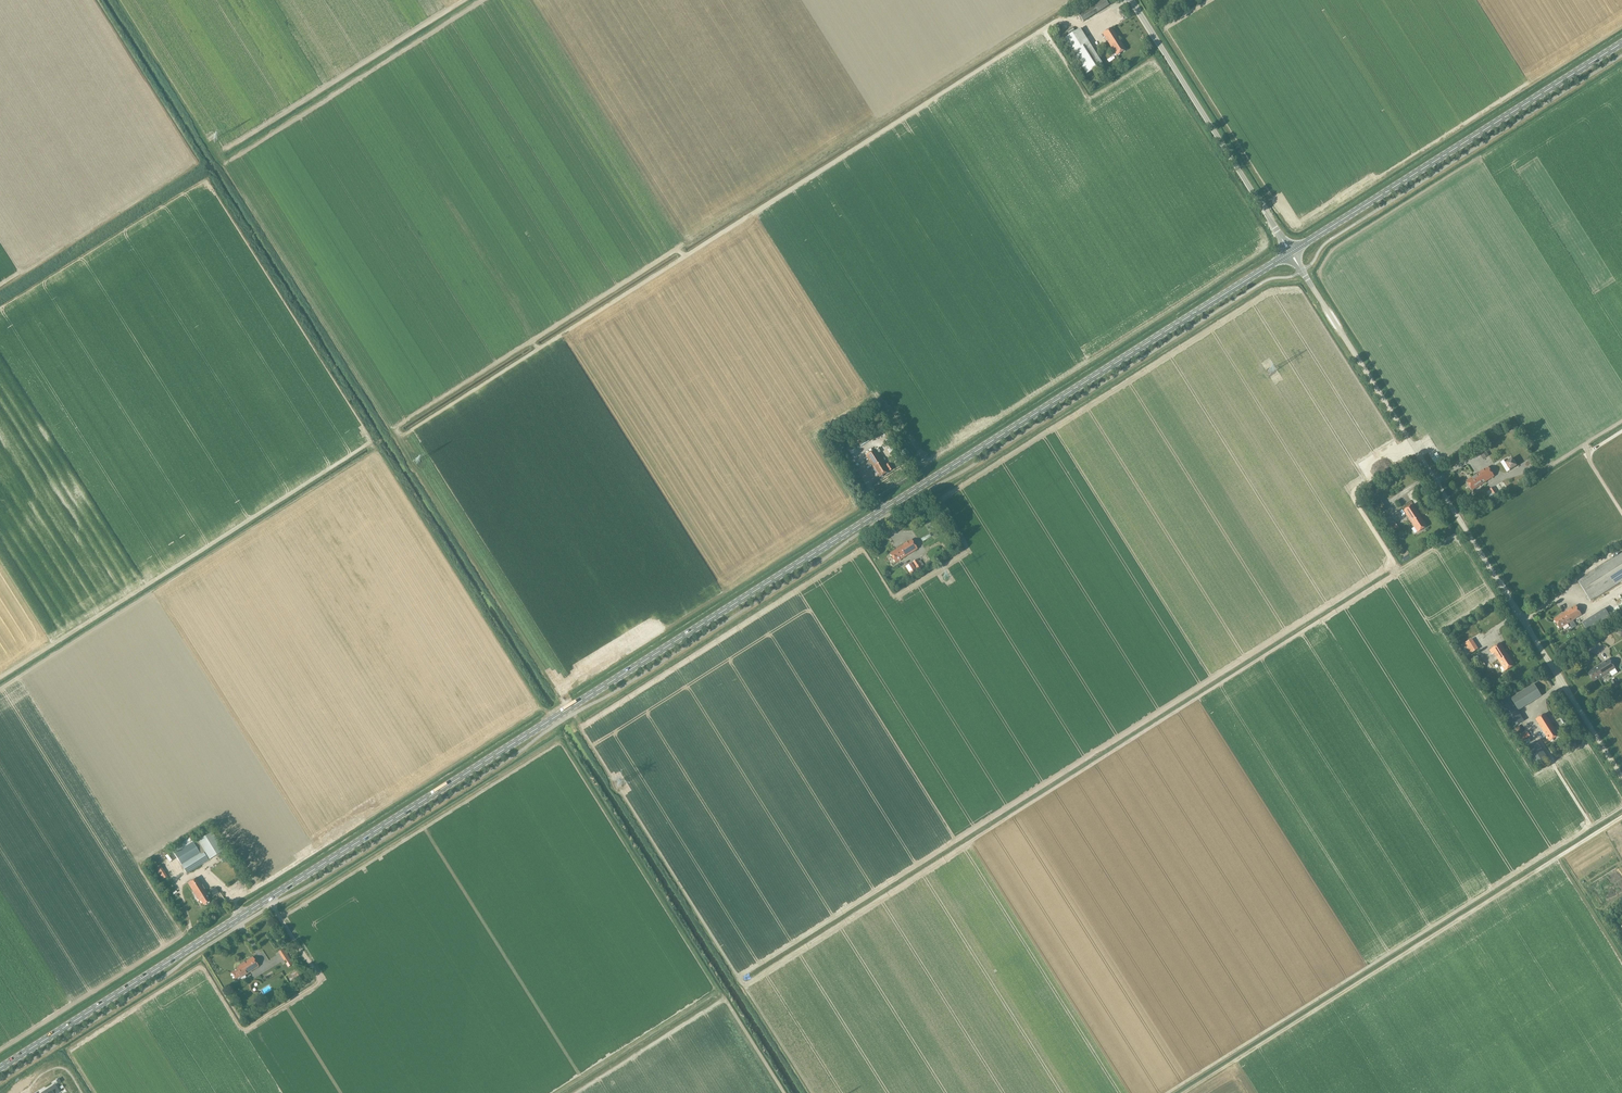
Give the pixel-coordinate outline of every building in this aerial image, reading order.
[(1077,12),(1083,22),(1109,6),(1105,0),(1097,0),(1077,12)] [(1100,17),(1103,22),(1106,20),(1107,21),(1111,19),(1112,20),(1116,18),(1113,12),(1110,14),(1109,12),(1100,17)] [(1116,55),(1125,50),(1112,28),(1103,34),(1116,55)] [(1080,29),(1064,39),(1086,73),(1102,63),(1080,29)] [(861,447),(870,441),(866,436),(857,441),(861,447)] [(1483,459),(1489,455),(1483,447),(1477,451),(1483,459)] [(885,466),(875,450),(866,455),(879,477),(892,469),(889,464),(885,466)] [(1503,460),(1500,462),(1507,472),(1517,466),(1512,458),(1505,463),(1503,460)] [(1488,467),(1466,481),(1472,490),(1494,476),(1488,467)] [(852,477),(859,472),(857,468),(849,473),(852,477)] [(1494,497),(1499,495),(1494,487),(1490,489),(1494,497)] [(1376,516),(1386,509),(1380,499),(1379,500),(1369,506),(1376,516)] [(1404,511),(1417,532),(1427,527),(1413,505),(1404,511)] [(1390,532),(1397,527),(1395,523),(1387,528),(1390,532)] [(911,540),(890,553),(895,563),(917,549),(911,540)] [(1605,593),(1621,581),(1621,553),(1578,581),(1591,601),(1605,593)] [(918,570),(922,567),(917,559),(913,562),(918,570)] [(911,574),(916,571),(911,563),(906,567),(911,574)] [(1559,629),(1581,615),(1575,606),(1554,620),(1559,629)] [(1605,608),(1582,623),(1588,632),(1611,617),(1605,608)] [(1494,653),(1505,671),(1514,665),(1501,643),(1491,649),(1490,650),(1492,654),(1494,653)] [(1593,682),(1615,669),(1609,659),(1587,673),(1593,682)] [(1477,670),(1485,665),(1482,661),(1474,666),(1477,670)] [(1615,690),(1620,687),(1615,678),(1610,681),(1614,686),(1613,687),(1615,690)] [(1518,710),(1541,696),(1534,684),(1511,698),(1518,710)] [(1509,698),(1498,705),(1513,728),(1524,721),(1509,698)] [(1549,741),(1559,736),(1545,714),(1536,720),(1549,741)] [(1518,737),(1521,741),(1530,736),(1527,731),(1518,737)] [(197,841),(209,859),(223,850),(211,832),(197,841)] [(194,844),(192,842),(190,838),(171,849),(187,873),(208,860),(197,842),(194,844)] [(162,880),(167,876),(160,865),(155,868),(162,880)] [(203,905),(210,901),(206,894),(207,894),(197,877),(188,883),(199,901),(200,900),(203,905)] [(210,891),(213,896),(218,892),(215,887),(210,891)] [(286,963),(290,960),(283,949),(278,952),(286,963)] [(240,978),(258,966),(252,957),(236,967),(237,969),(231,973),(235,979),(239,976),(240,978)] [(41,1092),(58,1092),(60,1092),(55,1084),(41,1092)]
